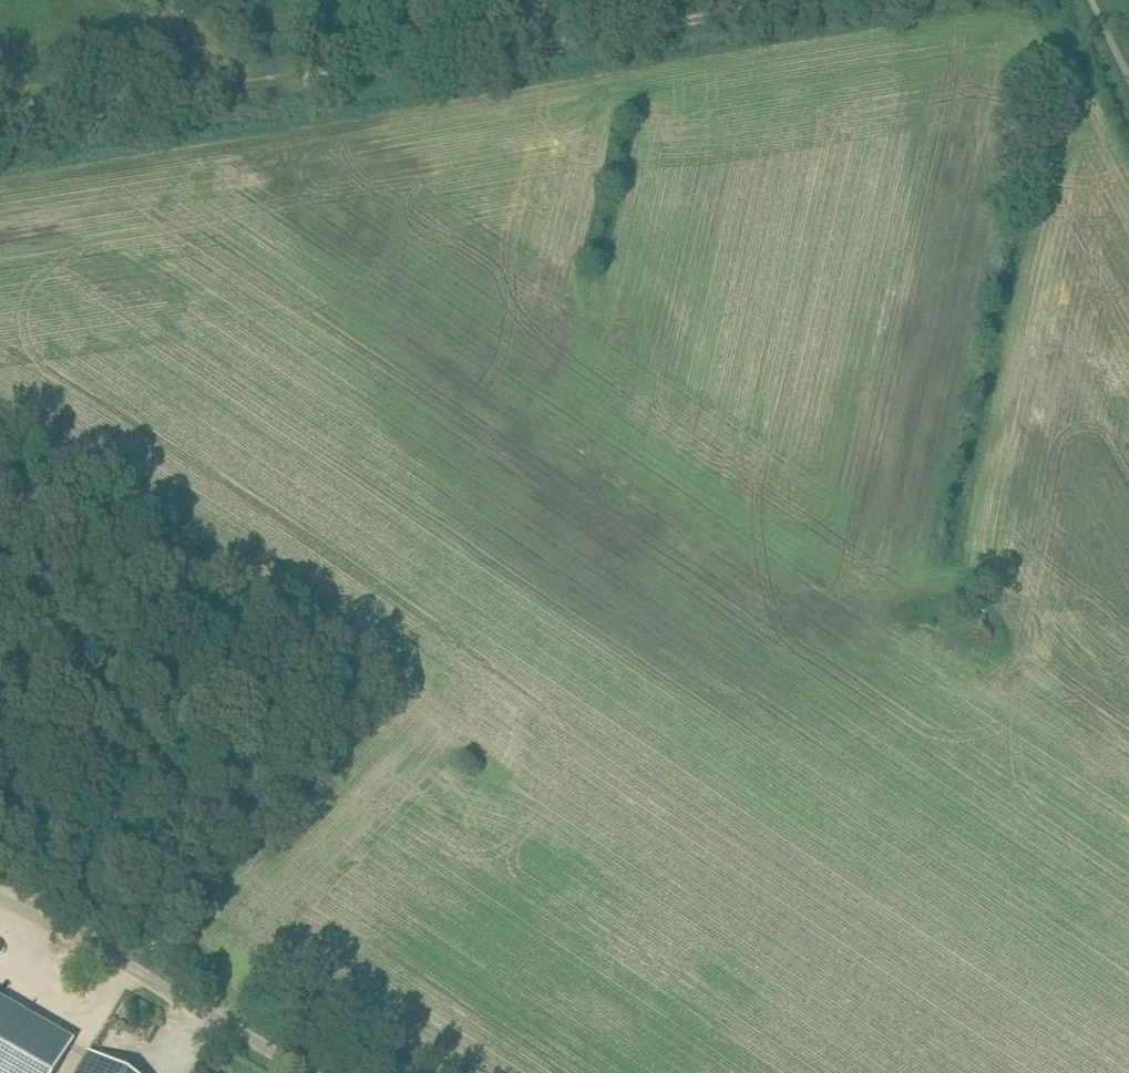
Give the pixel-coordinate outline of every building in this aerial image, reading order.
[(73,1043),(0,1001),(0,1072),(55,1072),(73,1043)] [(76,1072),(122,1072),(88,1053),(76,1072)]
